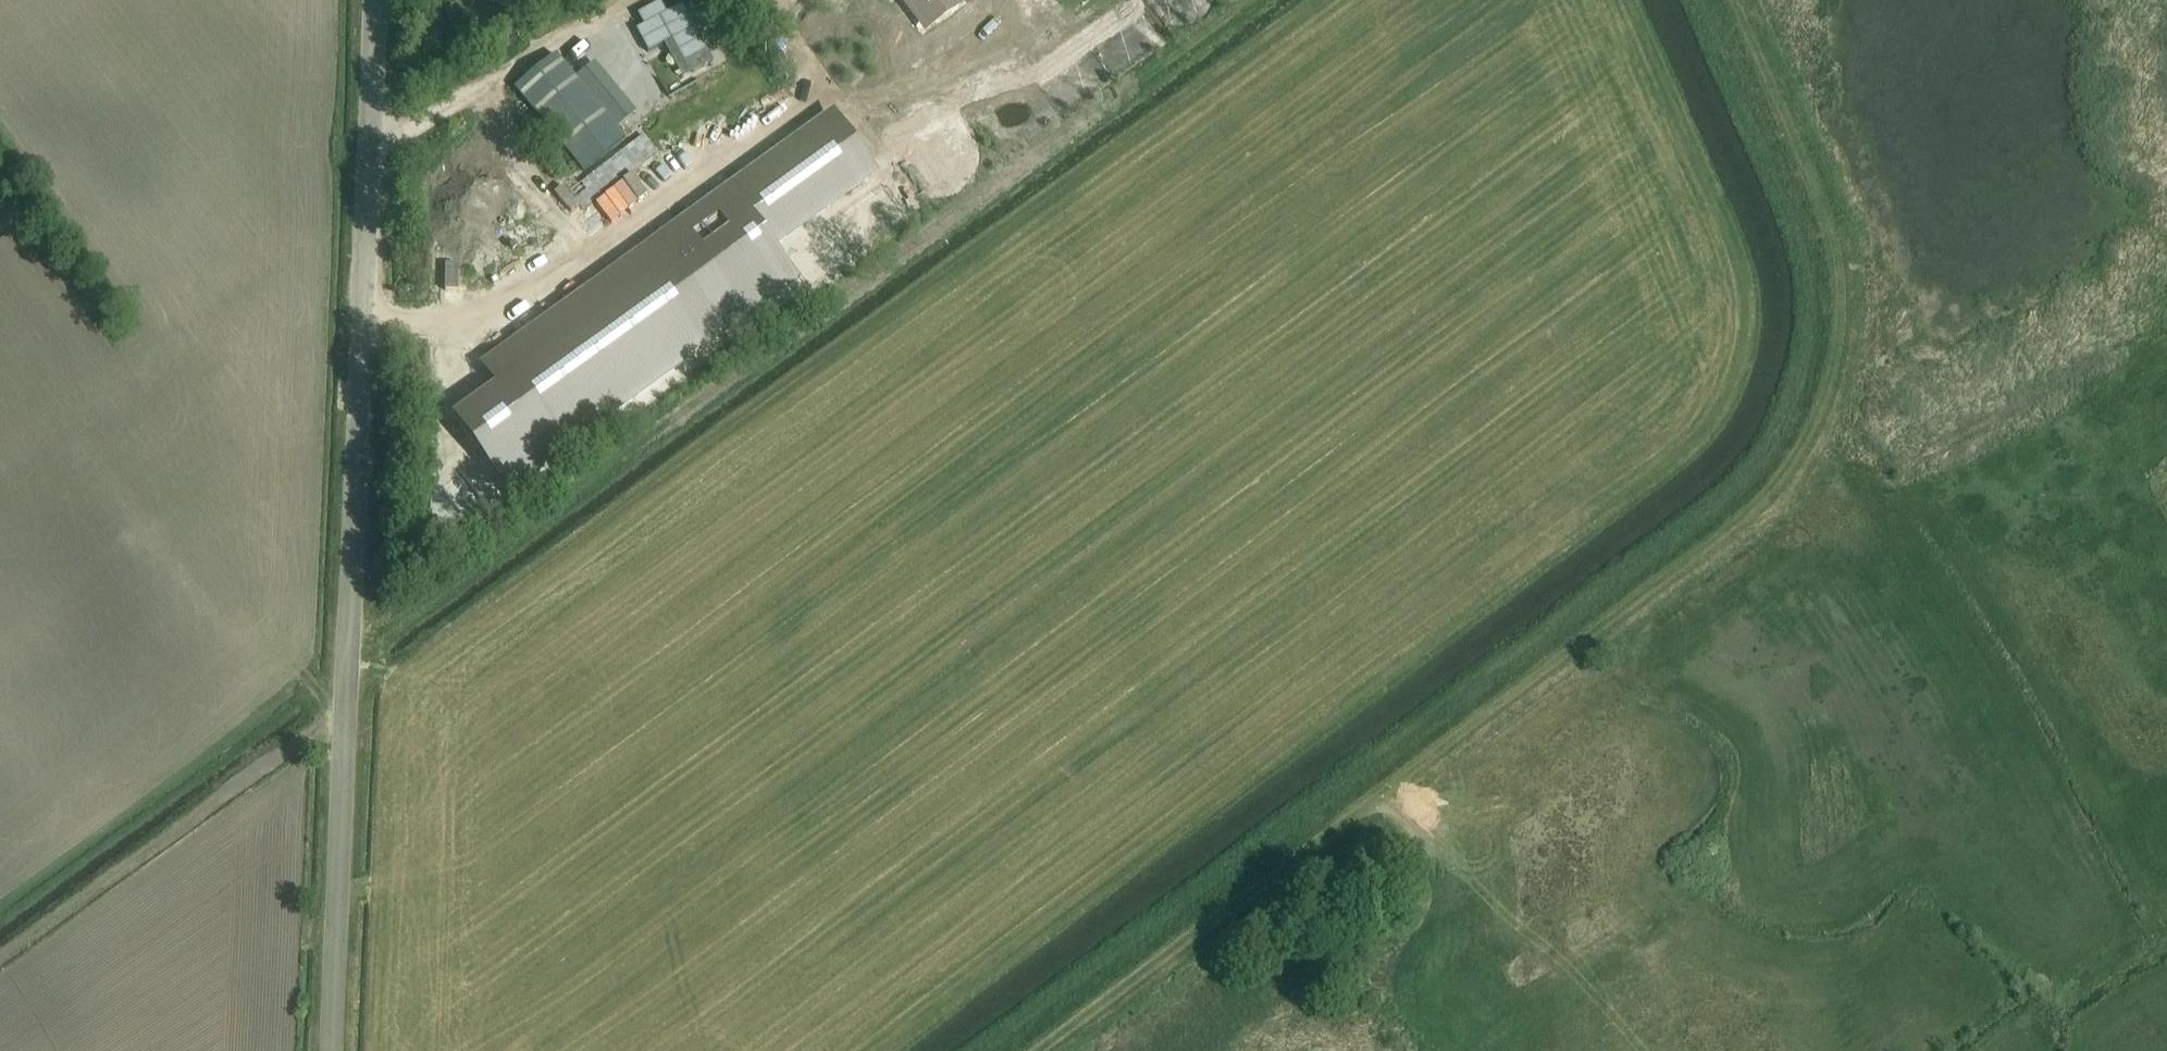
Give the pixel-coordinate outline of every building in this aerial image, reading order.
[(917,15),(938,0),(906,0),(917,15)] [(568,141),(592,122),(614,151),(632,137),(568,53),(526,85),(568,141)] [(707,249),(763,189),(739,166),(659,251),(667,258),(657,269),(648,260),(630,279),(638,286),(645,278),(651,284),(662,272),(667,277),(681,263),(676,259),(696,238),(707,249)]
